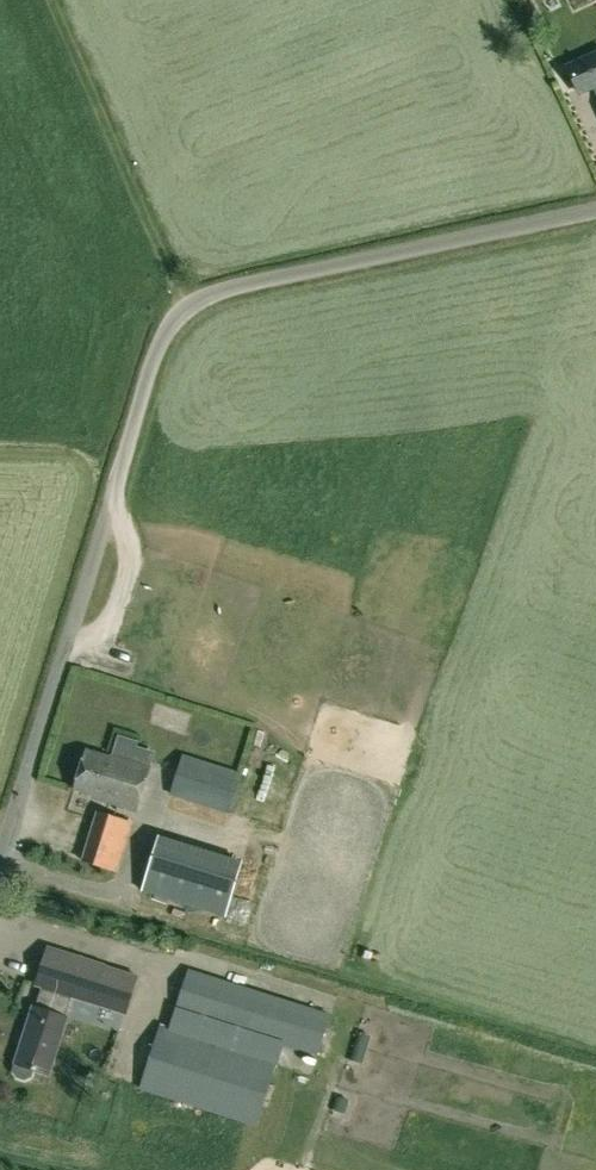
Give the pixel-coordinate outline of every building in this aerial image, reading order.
[(579,96),(595,89),(595,55),(566,66),(579,96)] [(87,751),(76,790),(93,795),(92,798),(136,811),(149,766),(112,755),(111,758),(87,751)] [(171,795),(227,812),(239,774),(183,756),(171,795)] [(118,871),(133,822),(98,812),(84,861),(118,871)] [(140,891),(198,910),(214,860),(156,841),(140,891)] [(17,1077),(25,1079),(31,1076),(33,1069),(48,1074),(67,1017),(66,1017),(73,996),(124,1013),(136,976),(49,948),(37,985),(43,987),(37,1007),(35,1006),(16,1064),(17,1064),(15,1071),(17,1077)] [(318,1056),(331,1014),(189,969),(175,1010),(318,1056)] [(258,1127),(278,1062),(160,1024),(139,1089),(258,1127)]
